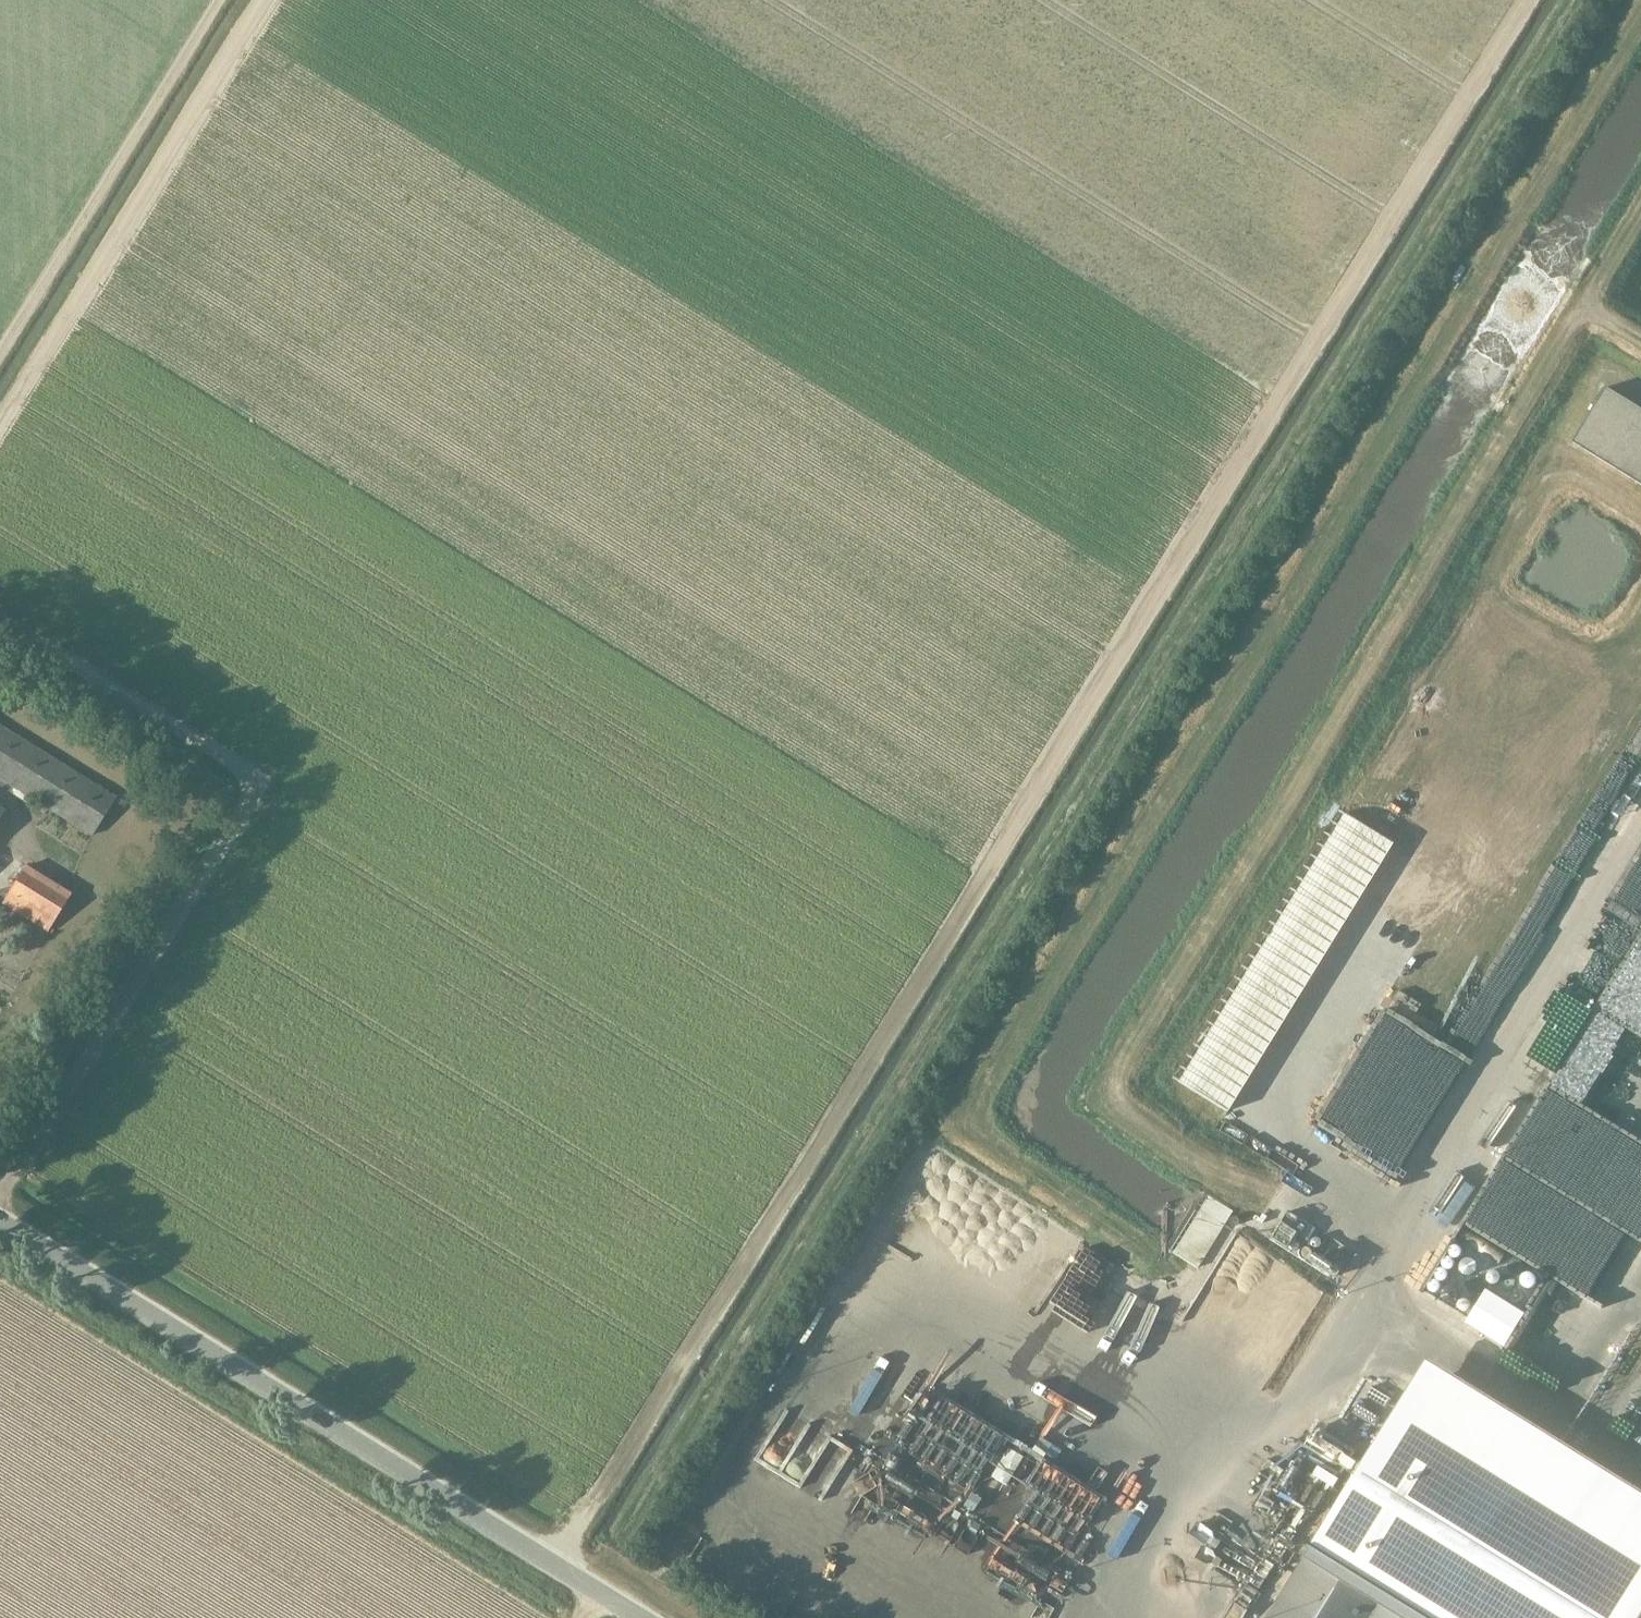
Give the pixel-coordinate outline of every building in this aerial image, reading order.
[(1572,442),(1640,484),(1640,408),(1606,387),(1572,442)] [(114,799),(0,727),(0,779),(91,836),(114,799)] [(47,933),(72,893),(26,865),(2,904),(47,933)] [(1272,1093),(1271,1070),(1250,1071),(1251,1094),(1272,1093)] [(1228,1138),(1251,1140),(1254,1113),(1231,1110),(1228,1138)] [(1497,1183),(1506,1166),(1506,1150),(1462,1236),(1462,1251),(1475,1264),(1479,1266),(1497,1266),(1498,1229),(1557,1230),(1557,1223),(1573,1232),(1558,1260),(1573,1274),(1572,1293),(1583,1298),(1599,1298),(1606,1305),(1616,1295),(1627,1305),(1637,1310),(1640,1306),(1640,1252),(1598,1230),(1578,1230),(1581,1223),(1581,1222),(1568,1210),(1563,1216),(1497,1183)] [(1197,1277),(1234,1219),(1209,1203),(1172,1261),(1197,1277)] [(1248,1247),(1224,1277),(1233,1284),(1257,1253),(1248,1247)] [(1080,1254),(1071,1271),(1092,1281),(1100,1265),(1080,1254)] [(1027,1277),(1030,1268),(1013,1264),(1009,1280),(1002,1278),(996,1300),(1035,1310),(1038,1297),(1025,1294),(1028,1282),(1037,1284),(1038,1280),(1027,1277)] [(1270,1328),(1280,1337),(1307,1303),(1290,1289),(1275,1307),(1282,1313),(1270,1328)] [(1525,1313),(1486,1289),(1466,1322),(1505,1346),(1525,1313)] [(1399,1405),(1349,1486),(1311,1546),(1309,1545),(1309,1546),(1311,1547),(1267,1617),(1640,1617),(1640,1555),(1399,1405)] [(933,1431),(993,1464),(1005,1444),(944,1410),(933,1431)] [(1640,1492),(1640,1467),(1606,1453),(1597,1475),(1640,1492)] [(1006,1494),(1025,1466),(1009,1456),(991,1484),(1006,1494)] [(1236,1505),(1253,1511),(1257,1501),(1240,1494),(1236,1505)] [(964,1570),(977,1545),(958,1535),(945,1560),(964,1570)]
